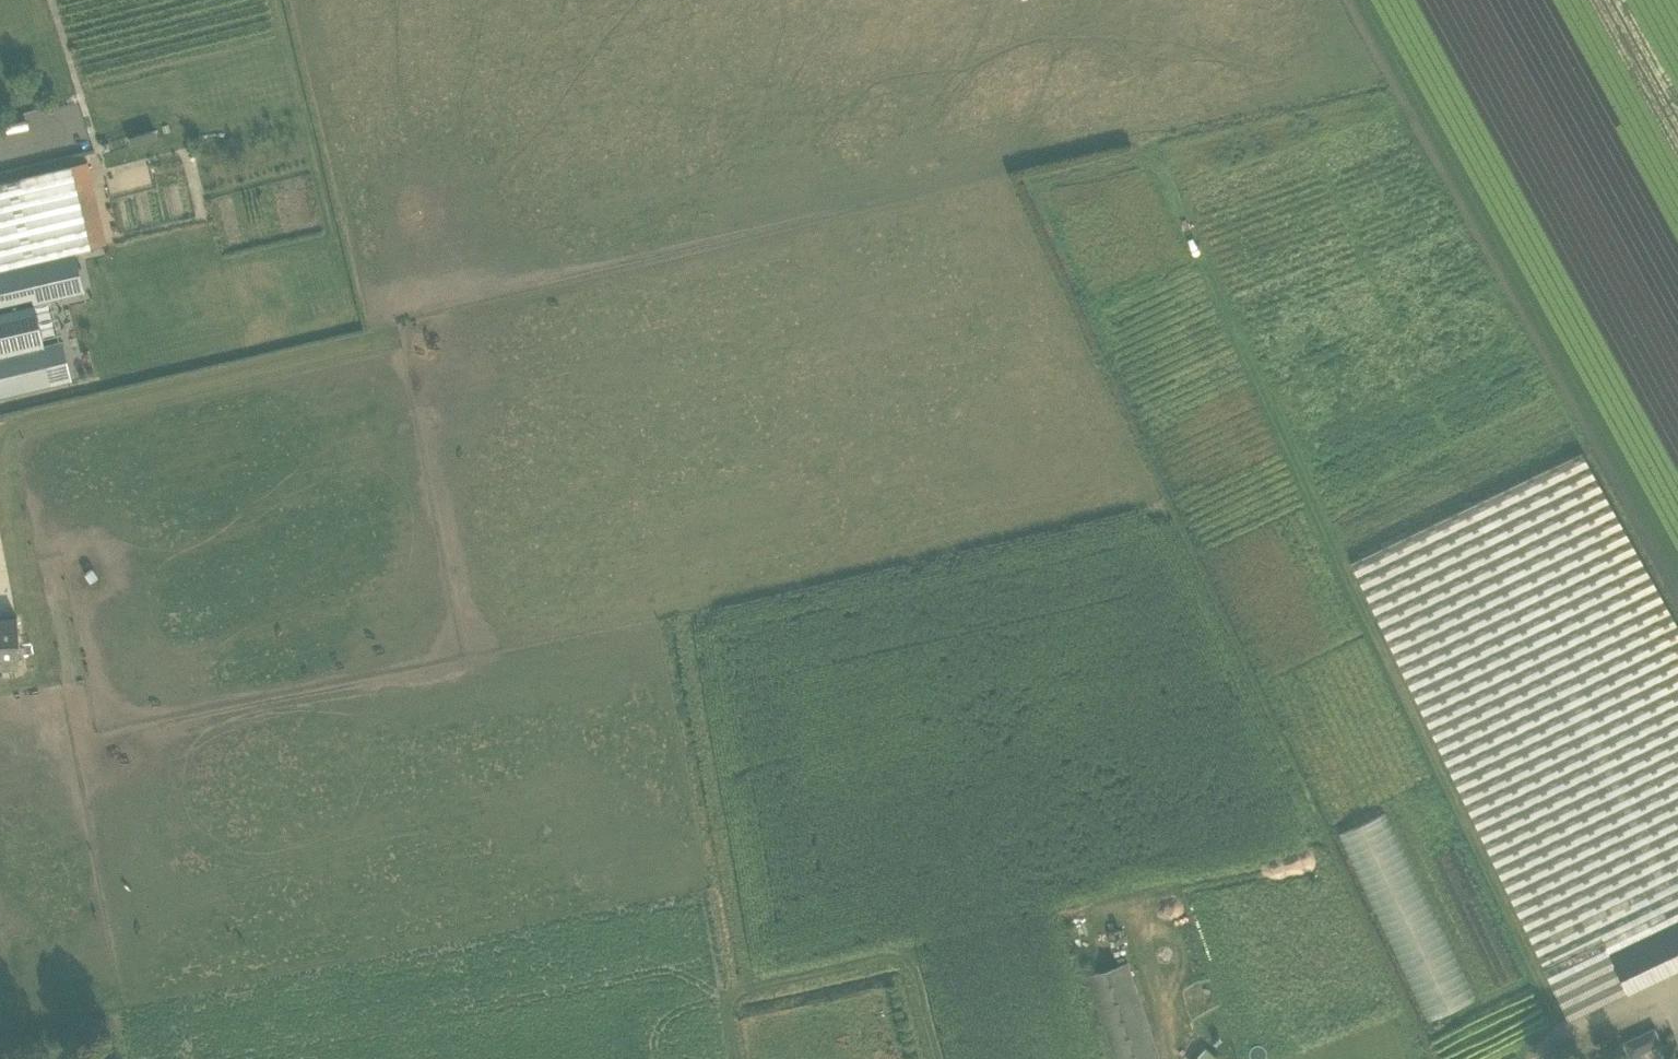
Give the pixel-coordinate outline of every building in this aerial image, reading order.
[(75,251),(91,247),(73,172),(71,165),(19,177),(0,181),(0,395),(51,382),(32,304),(84,290),(75,251)] [(1629,991),(1677,968),(1677,624),(1582,451),(1352,561),(1545,966),(1570,1018),(1629,991)] [(0,619),(0,667),(18,666),(17,618),(0,619)] [(1468,1001),(1391,810),(1345,828),(1422,1019),(1468,1001)] [(1118,1058),(1159,1058),(1127,962),(1089,975),(1118,1058)] [(1655,1027),(1647,1030),(1654,1047),(1663,1043),(1655,1027)] [(1215,1055),(1206,1047),(1195,1058),(1211,1058),(1215,1055)]
